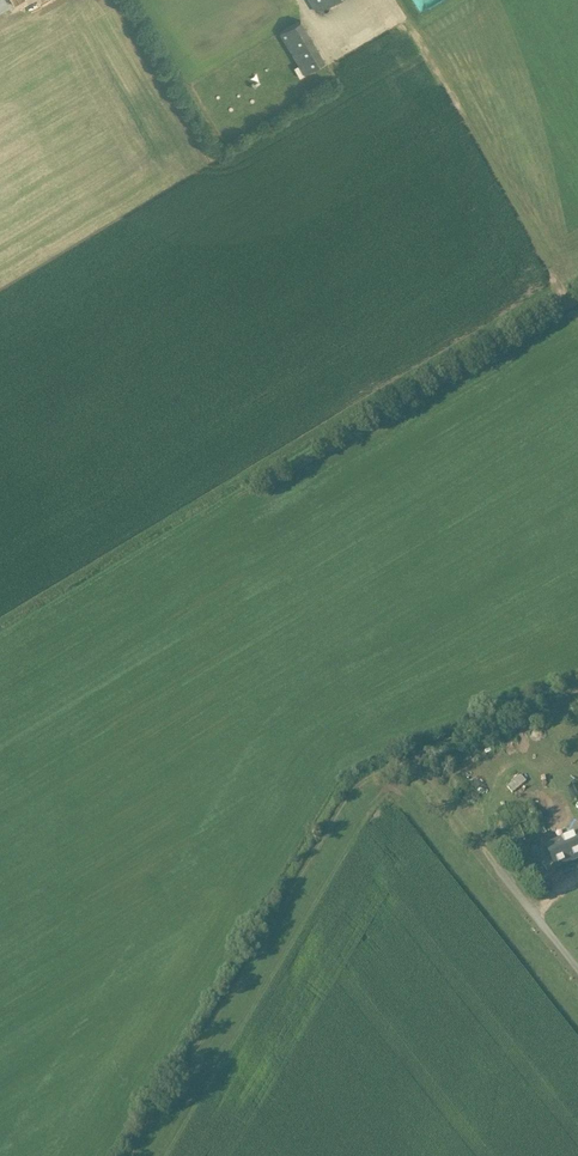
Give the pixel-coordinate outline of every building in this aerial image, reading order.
[(338,0),(308,0),(316,13),(338,0)] [(326,62),(301,21),(279,34),(304,75),(326,62)] [(520,776),(506,789),(511,795),(525,782),(520,776)] [(537,818),(501,834),(505,843),(509,851),(524,844),(545,835),(537,818)] [(563,840),(572,860),(577,858),(577,833),(563,840)] [(563,840),(546,847),(555,868),(572,860),(563,840)] [(566,926),(569,930),(577,941),(577,918),(566,926)]
